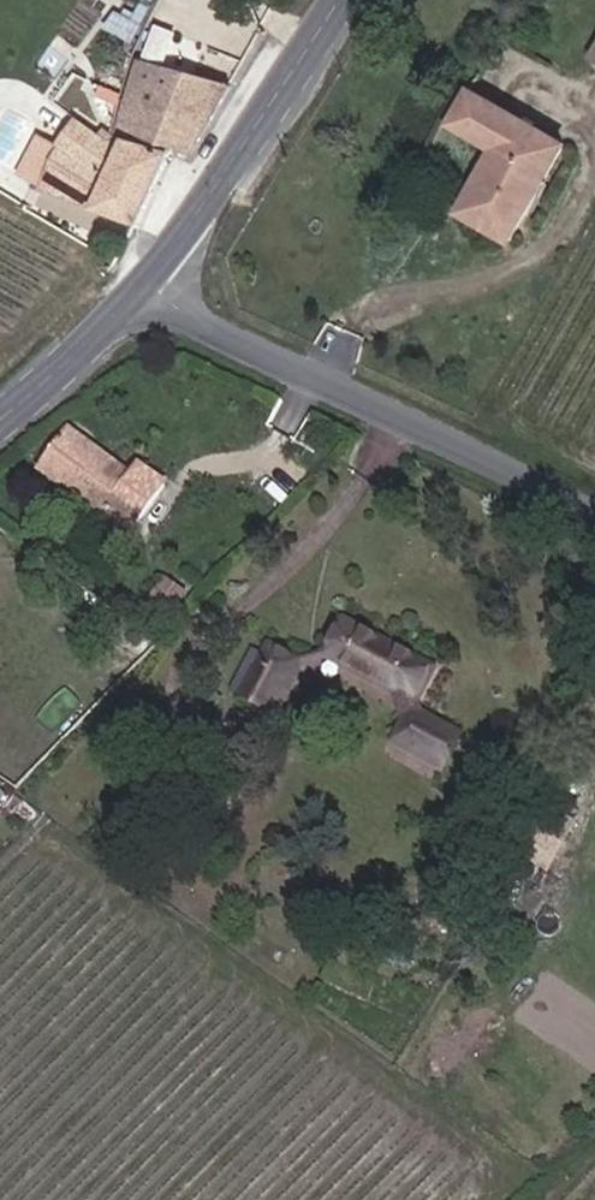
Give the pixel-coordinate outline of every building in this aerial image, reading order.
[(185,152),(228,80),(149,42),(115,122),(172,146),(185,152)] [(466,198),(513,225),(570,131),(480,78),(461,111),(503,134),(466,198)] [(36,172),(65,109),(43,99),(14,162),(36,172)] [(36,172),(141,215),(172,146),(115,122),(111,128),(65,109),(36,172)] [(136,463),(128,474),(66,430),(41,464),(103,511),(112,499),(118,504),(144,469),(136,463)] [(118,504),(137,518),(162,483),(144,469),(118,504)] [(103,511),(109,516),(118,504),(112,499),(103,511)] [(128,529),(137,518),(118,504),(109,516),(128,529)] [(446,664),(354,617),(338,650),(411,688),(419,713),(407,735),(455,761),(471,732),(432,710),(428,697),(446,664)] [(310,659),(276,642),(271,652),(250,688),(285,705),(310,659)] [(259,646),(237,682),(250,688),(271,652),(259,646)] [(579,818),(557,804),(552,812),(575,825),(579,818)] [(559,851),(575,825),(552,812),(537,837),(559,851)] [(388,935),(416,945),(424,923),(397,912),(388,935)]
